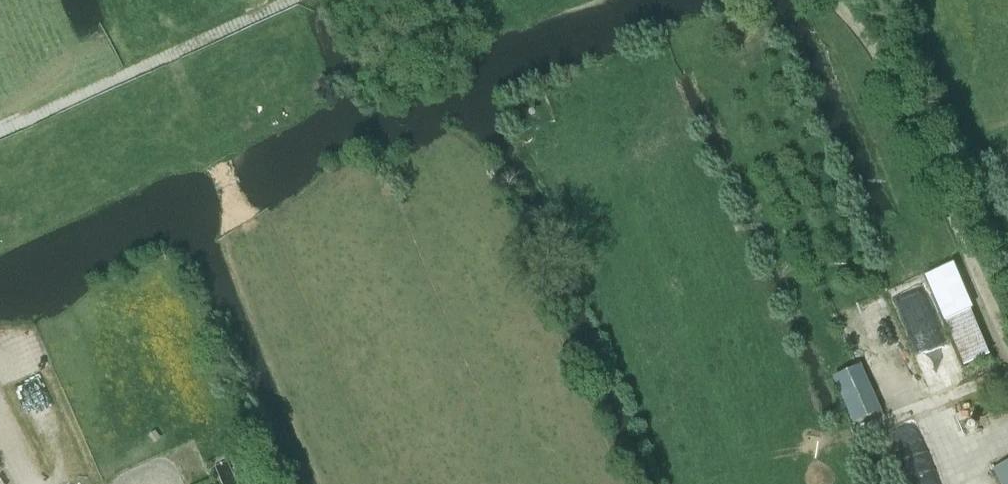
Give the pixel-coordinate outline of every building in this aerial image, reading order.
[(947,322),(971,367),(1000,352),(975,306),(947,322)] [(1000,483),(1007,483),(1007,461),(992,469),(1000,483)]
